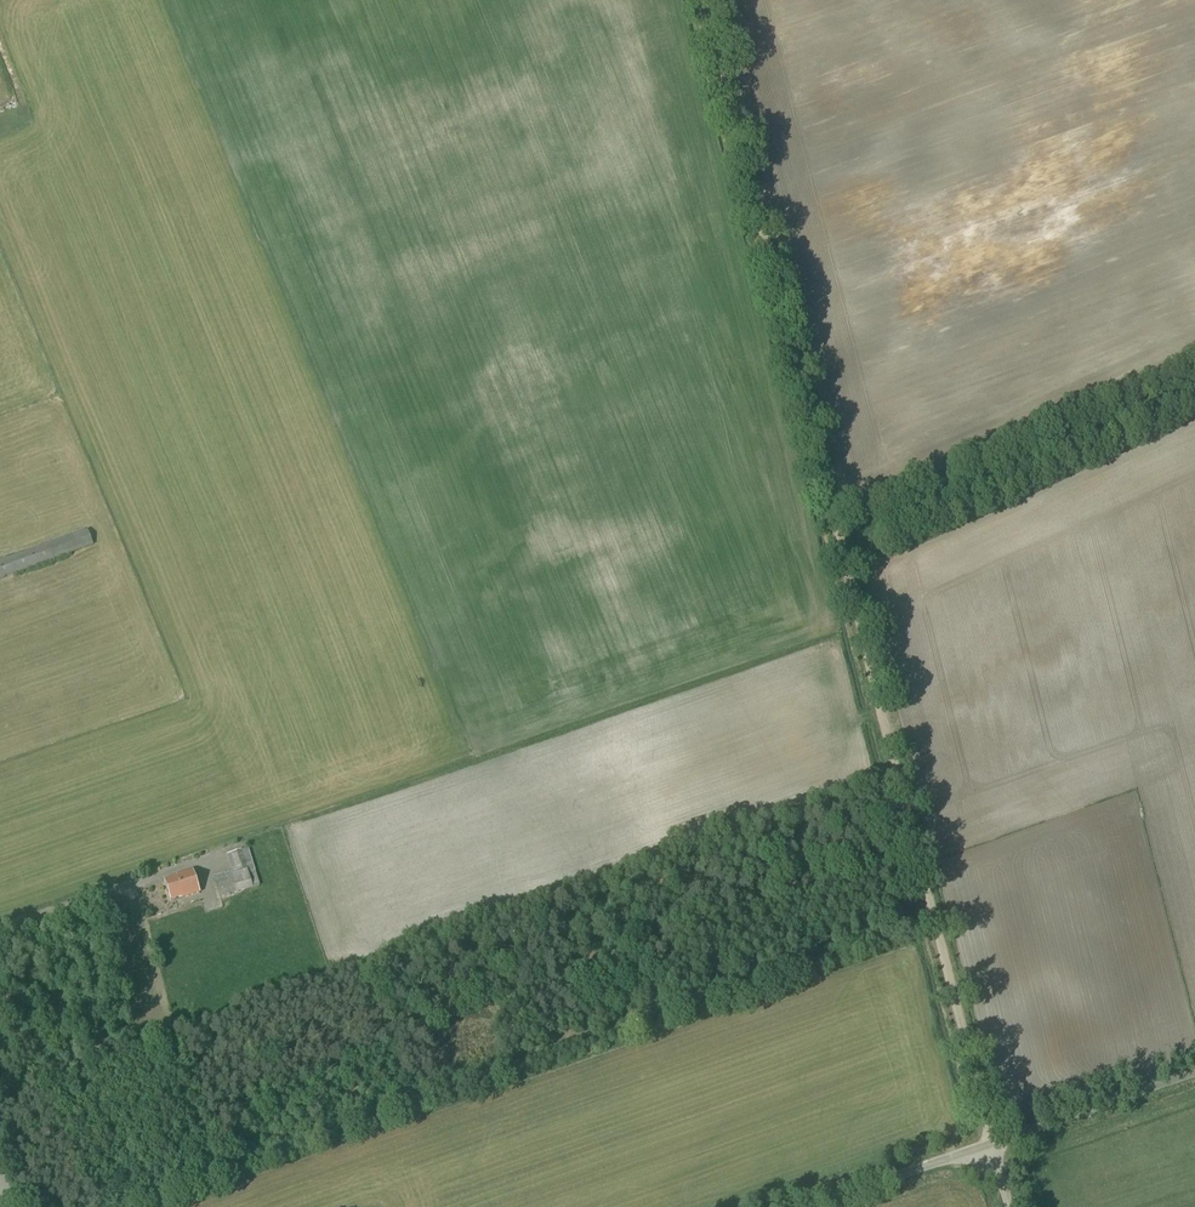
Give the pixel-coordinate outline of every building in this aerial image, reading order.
[(93,545),(87,529),(20,553),(18,548),(3,554),(5,558),(0,560),(0,580),(93,545)] [(219,898),(254,887),(260,886),(248,848),(227,854),(231,871),(212,877),(219,898)] [(181,898),(200,892),(193,870),(176,875),(176,877),(164,881),(170,900),(180,897),(181,898)]
